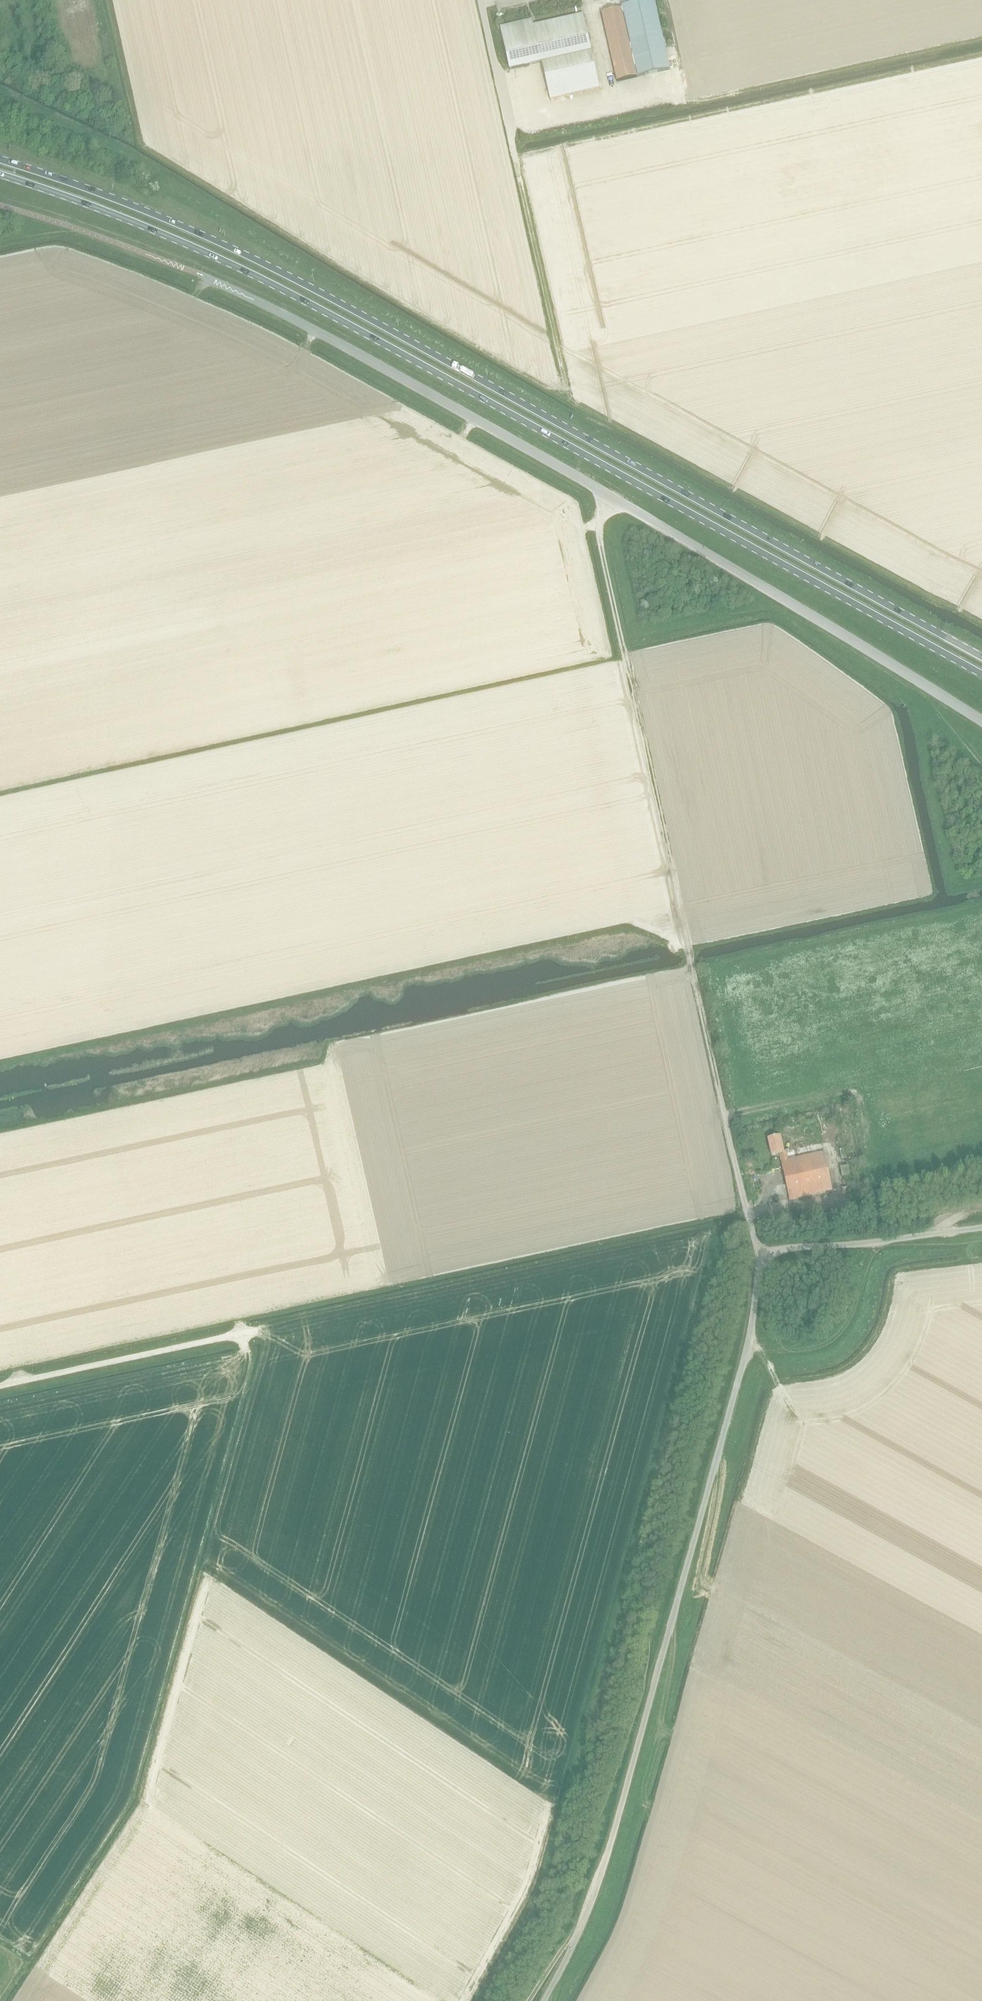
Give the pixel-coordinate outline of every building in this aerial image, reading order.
[(621,8),(621,10),(637,78),(670,71),(654,0),(621,8)] [(602,14),(617,82),(637,78),(621,10),(602,14)] [(499,27),(509,70),(541,63),(550,100),(600,89),(583,15),(533,26),(532,20),(499,27)] [(781,1161),(789,1200),(832,1190),(824,1152),(787,1159),(785,1151),(783,1151),(780,1136),(768,1139),(771,1155),(780,1154),(781,1161)]
